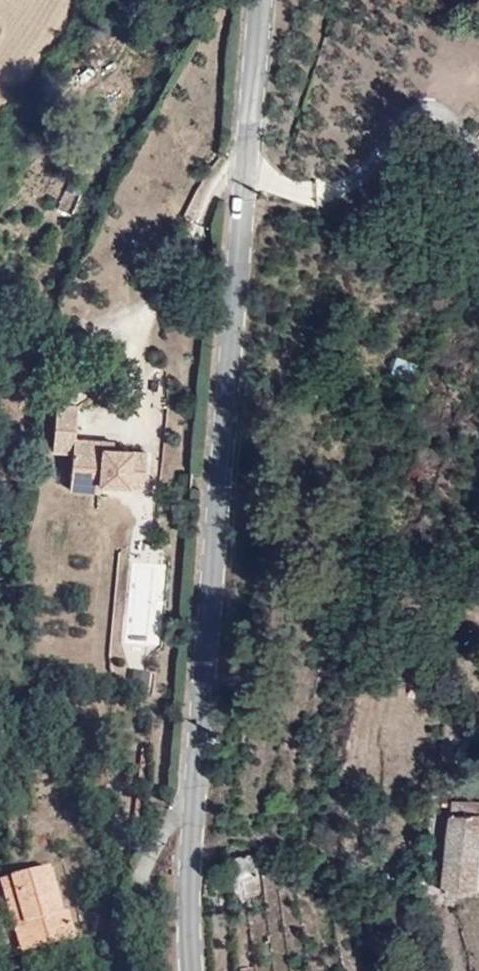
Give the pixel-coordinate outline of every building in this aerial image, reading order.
[(411,380),(415,363),(394,358),(390,374),(411,380)] [(130,439),(98,436),(87,435),(87,428),(59,426),(61,392),(40,392),(37,439),(56,439),(57,466),(85,467),(85,471),(122,473),(122,458),(130,458),(130,439)] [(85,467),(57,466),(55,466),(55,477),(85,479),(85,471),(85,467)] [(147,690),(150,674),(132,671),(130,687),(147,690)] [(445,814),(454,815),(456,799),(446,798),(445,814)] [(478,899),(478,819),(468,817),(469,801),(456,799),(454,815),(444,894),(478,899)] [(239,889),(258,890),(258,869),(238,868),(239,889)] [(24,960),(29,957),(15,922),(26,919),(39,953),(79,937),(69,911),(64,912),(47,869),(0,889),(0,890),(11,923),(24,960)] [(412,872),(411,885),(426,887),(427,872),(412,872)] [(24,960),(11,923),(0,890),(0,938),(11,965),(24,960)] [(15,922),(29,957),(39,953),(26,919),(15,922)]
